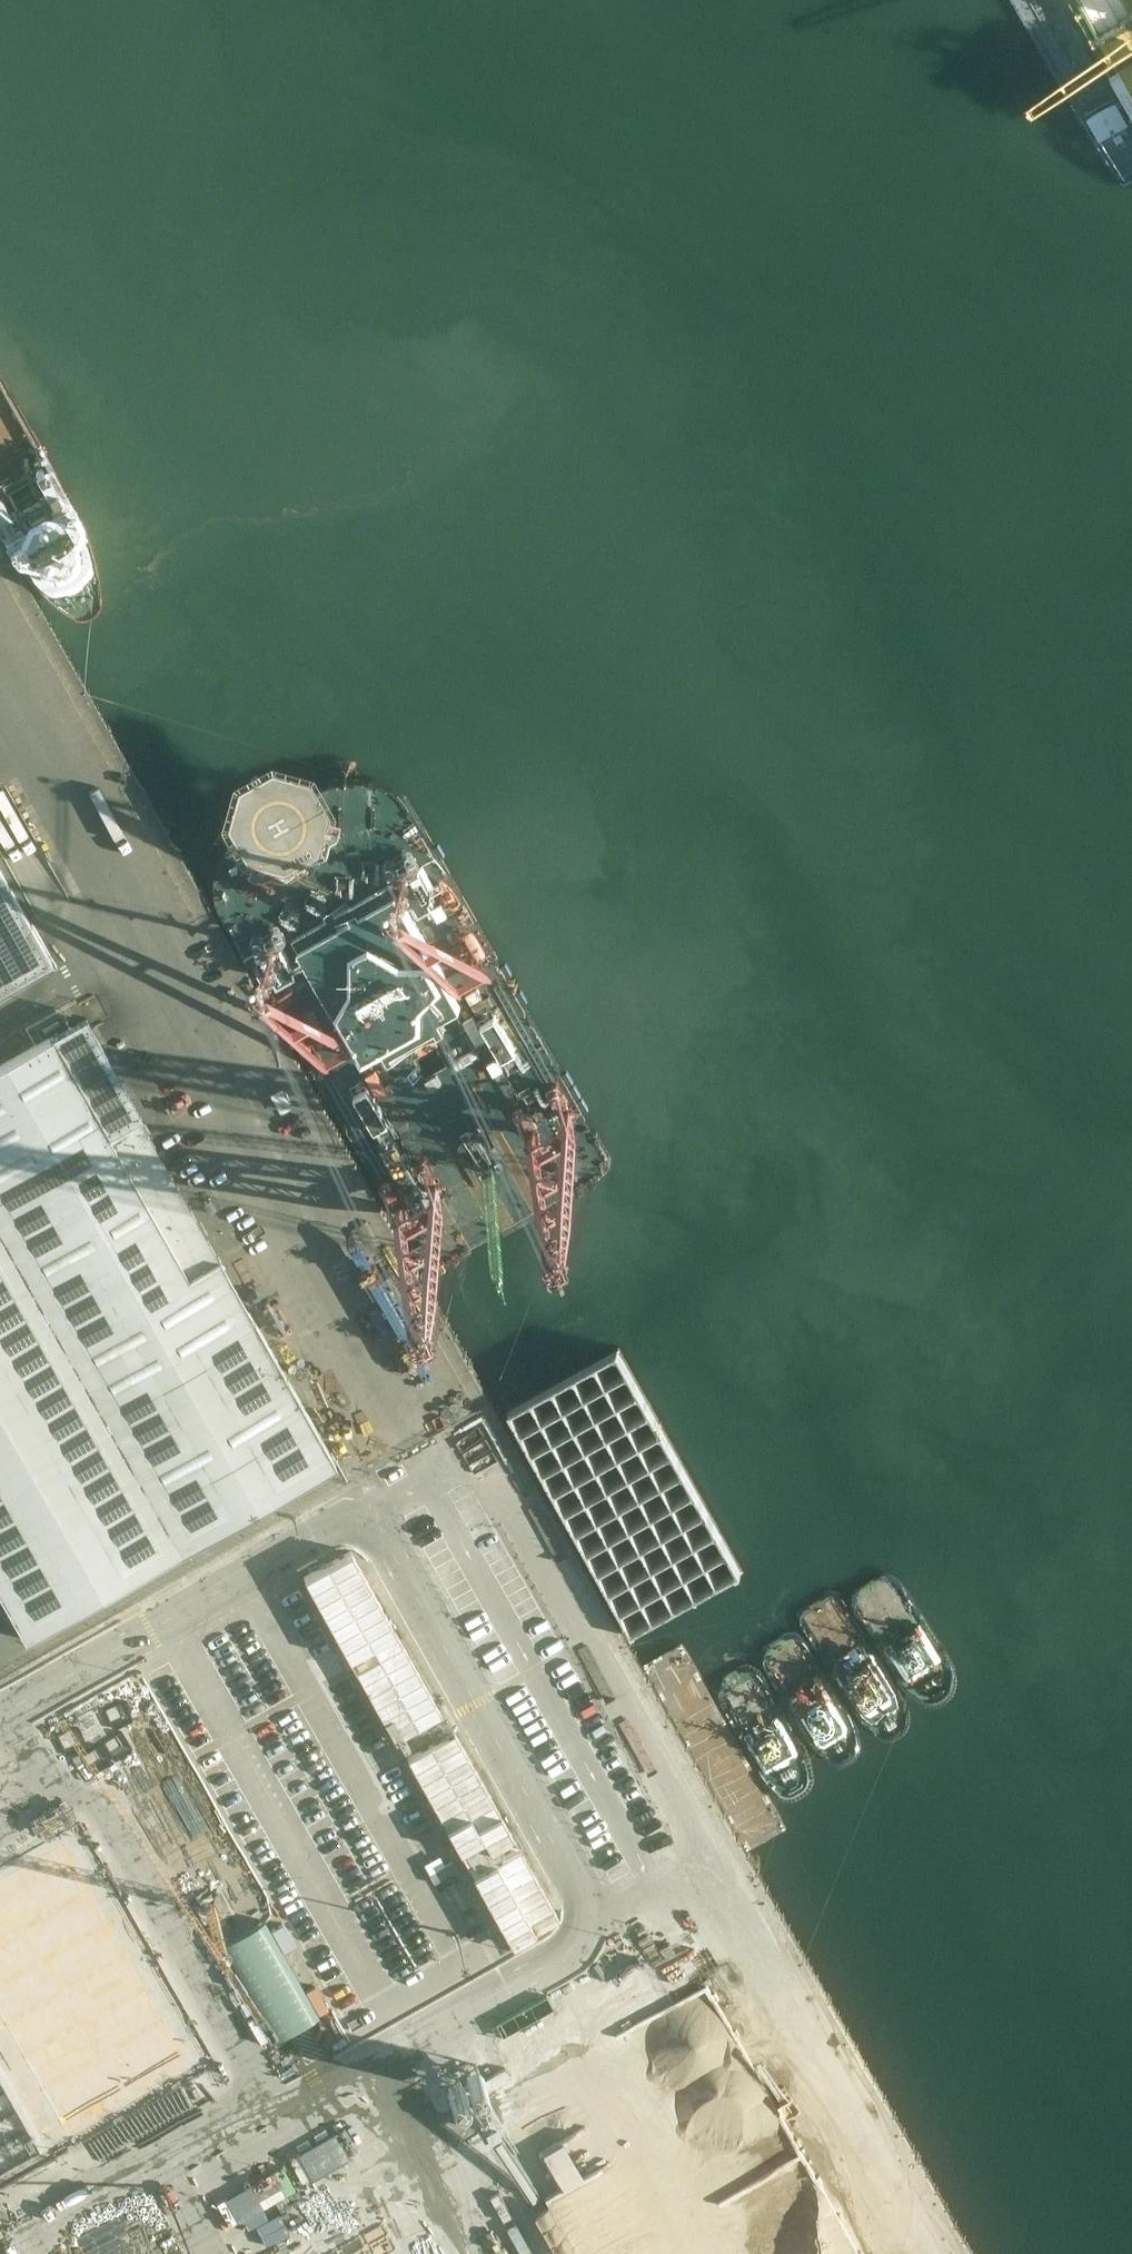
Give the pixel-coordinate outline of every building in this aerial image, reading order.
[(51,961),(0,871),(0,990),(51,961)] [(248,1309),(223,1266),(218,1256),(217,1257),(83,1019),(52,1036),(52,1035),(0,1064),(0,1596),(24,1638),(334,1463),(248,1309)] [(421,1587),(242,1673),(254,1699),(433,1613),(421,1587)]
